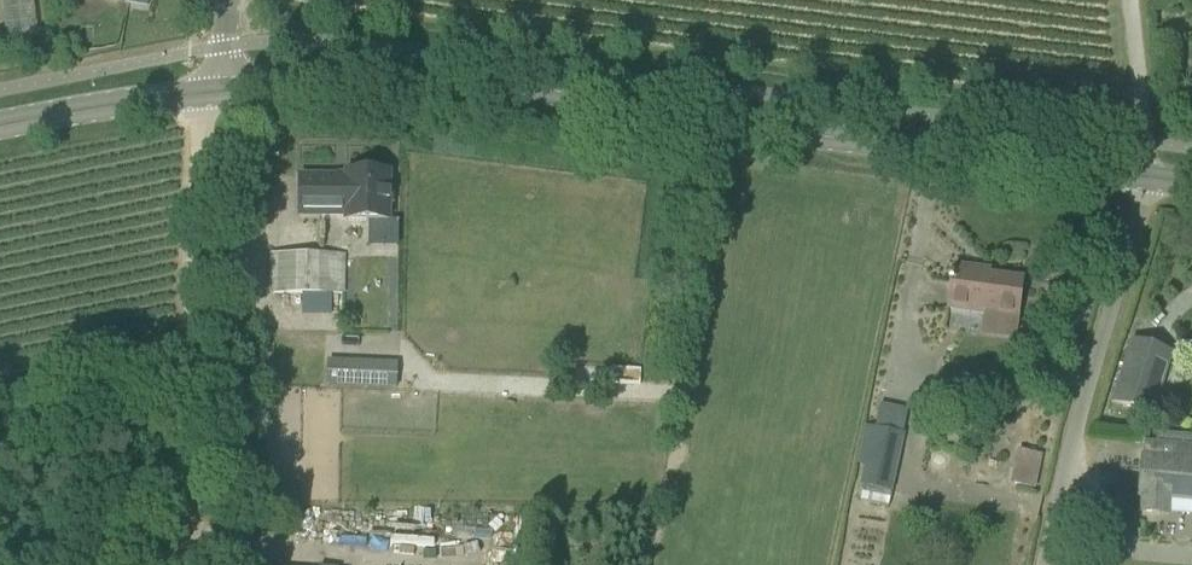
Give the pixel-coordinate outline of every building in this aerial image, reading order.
[(6,36),(36,35),(35,0),(4,0),(6,36)] [(300,178),(299,216),(346,217),(346,222),(389,222),(389,205),(393,205),(393,191),(390,191),(389,174),(347,173),(347,178),(300,178)] [(699,245),(682,243),(680,255),(697,258),(699,245)] [(343,256),(272,255),(272,296),(342,296),(343,256)] [(1018,320),(1022,283),(1022,282),(979,276),(980,272),(953,269),(948,312),(1018,320)] [(1174,353),(1131,340),(1110,404),(1154,418),(1174,353)] [(328,362),(327,387),(397,390),(398,365),(328,362)] [(905,434),(874,427),(861,489),(893,496),(905,434)] [(1144,444),(1139,498),(1144,499),(1142,514),(1162,516),(1164,502),(1172,503),(1191,505),(1191,449),(1144,444)] [(1035,488),(1039,469),(1017,464),(1014,484),(1035,488)]
